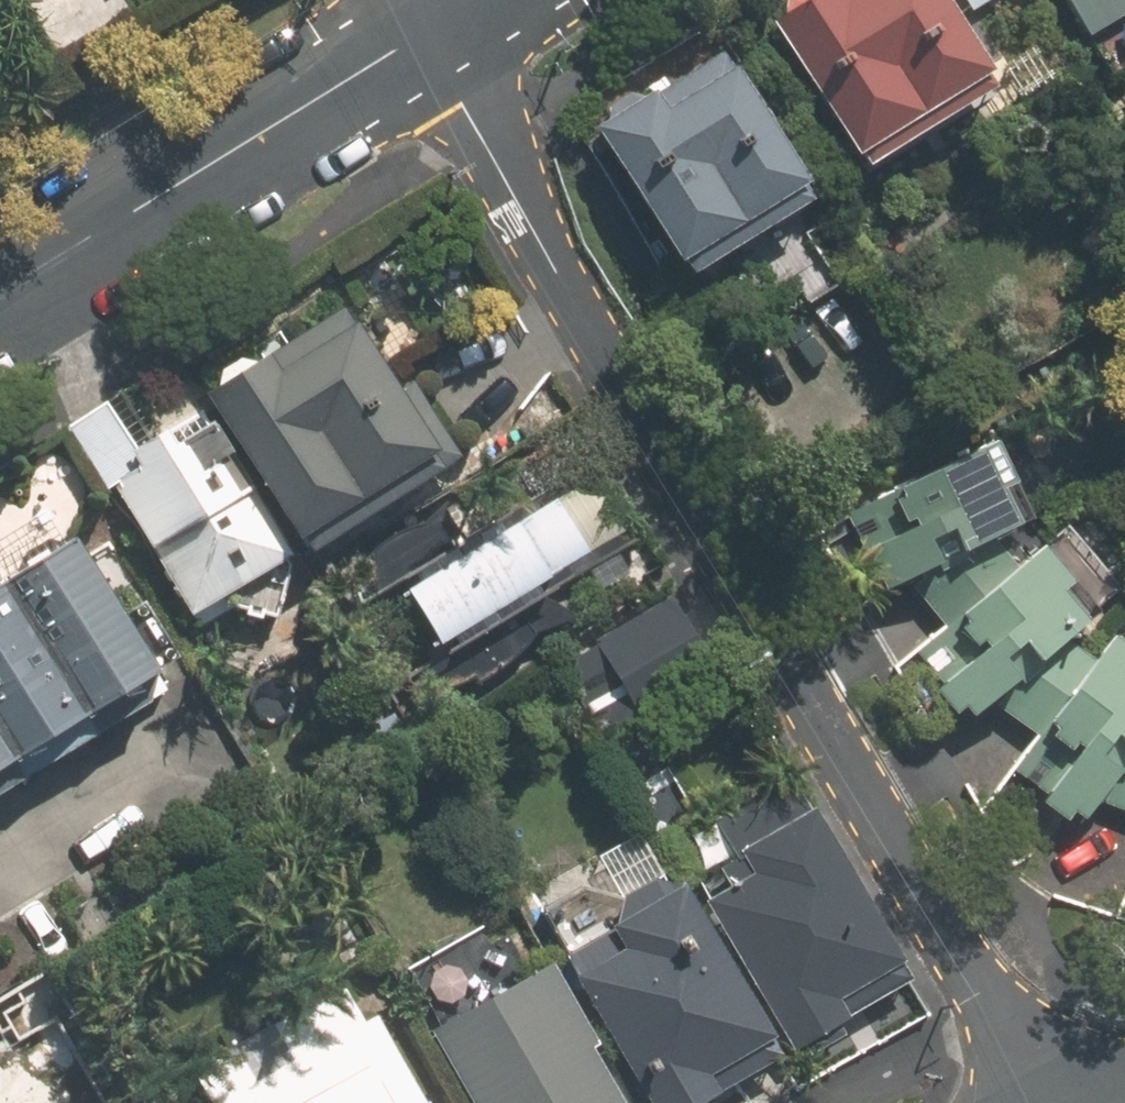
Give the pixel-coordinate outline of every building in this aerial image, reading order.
[(764,7),(849,143),(855,140),(862,153),(987,76),(979,64),(983,61),(945,0),(775,0),(764,7)] [(968,14),(991,0),(960,0),(968,14)] [(1105,65),(1124,53),(1124,0),(1065,0),(1105,65)] [(799,172),(720,45),(654,86),(652,83),(592,119),(672,249),(676,247),(686,264),(805,190),(795,173),(799,172)] [(301,553),(460,456),(415,382),(396,393),(346,311),(205,396),(301,553)] [(293,558),(289,552),(206,408),(107,465),(191,609),(194,615),(293,558)] [(988,446),(846,511),(863,548),(852,553),(866,583),(877,578),(882,589),(908,577),(942,622),(1011,563),(1000,535),(1024,524),(988,446)] [(401,589),(435,645),(641,521),(607,465),(401,589)] [(0,585),(0,766),(156,671),(76,539),(0,585)] [(1097,608),(1039,542),(922,645),(946,672),(929,687),(964,725),(991,701),(1033,730),(1088,656),(1065,636),(1097,608)] [(673,595),(595,638),(633,706),(711,662),(673,595)] [(1108,633),(1013,768),(1046,791),(1038,803),(1064,821),(1072,809),(1085,819),(1099,799),(1124,811),(1124,645),(1108,633)] [(704,898),(791,1050),(914,980),(793,768),(692,825),(727,885),(704,898)] [(647,1102),(700,1102),(783,1056),(683,880),(559,949),(647,1102)] [(474,1102),(624,1102),(590,1044),(598,1040),(553,960),(431,1028),(474,1102)] [(373,1013),(362,1019),(340,981),(192,1065),(213,1102),(424,1102),(373,1013)]
